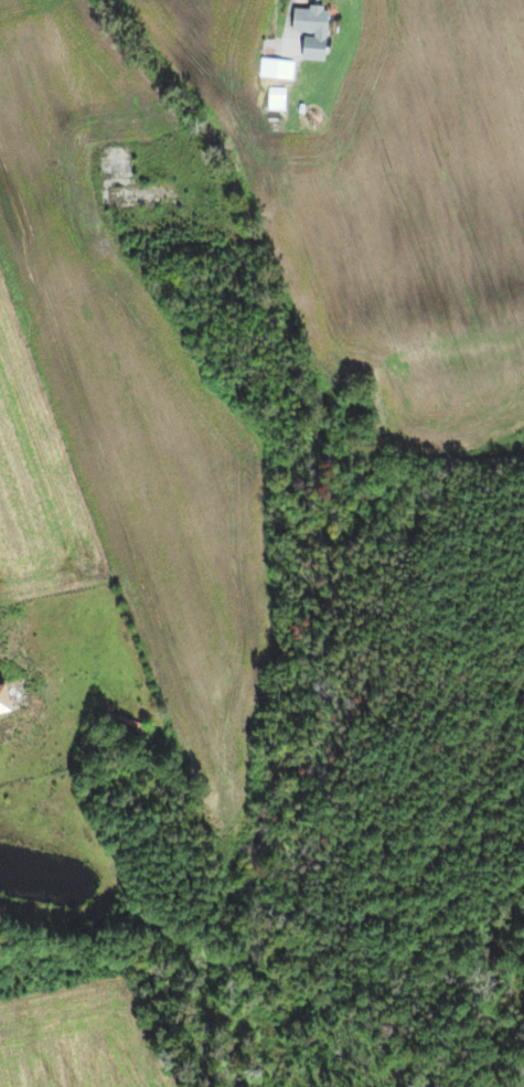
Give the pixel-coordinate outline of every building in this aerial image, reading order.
[(286,8),(286,32),(296,32),(295,60),(319,61),(320,8),(286,8)] [(255,80),(288,80),(288,61),(255,61),(255,80)] [(280,89),(264,89),(264,111),(280,111),(280,89)]
